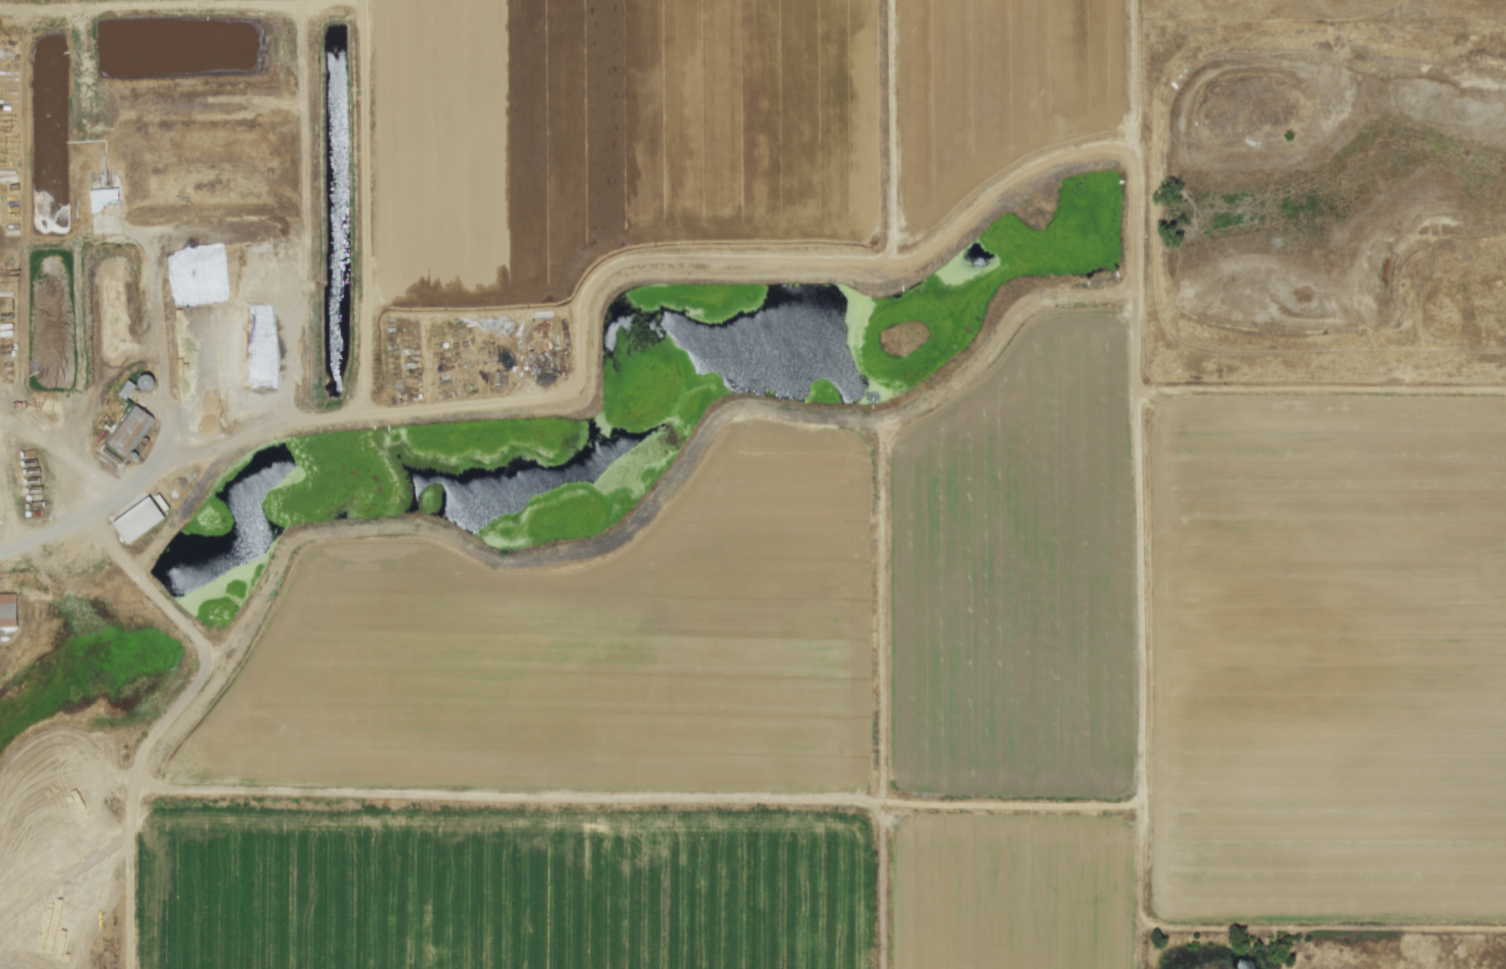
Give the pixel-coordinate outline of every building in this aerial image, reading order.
[(128,456),(151,415),(129,402),(105,443),(128,456)] [(126,543),(163,516),(147,495),(110,521),(126,543)] [(0,593),(0,626),(15,625),(14,592),(0,593)]
